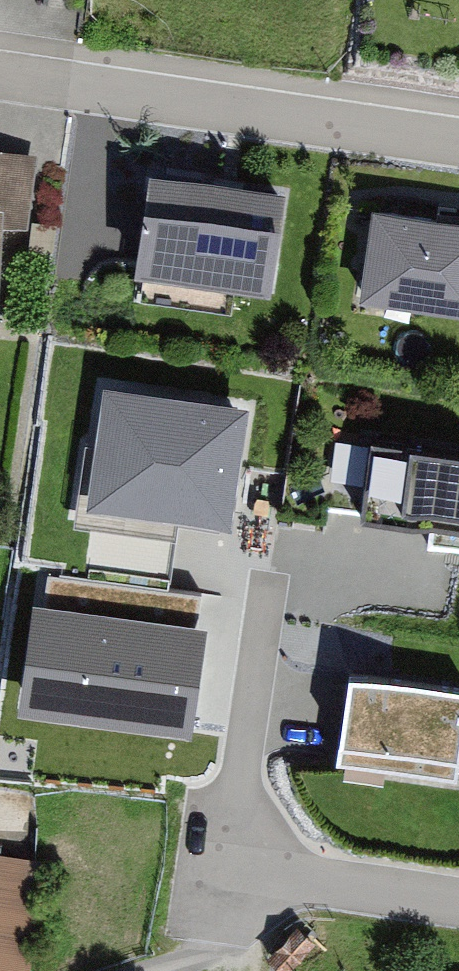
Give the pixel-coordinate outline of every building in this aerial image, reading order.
[(2,196),(1,222),(26,225),(37,152),(0,146),(0,196),(2,196)] [(286,183),(148,163),(133,267),(270,287),(286,183)] [(371,215),(358,308),(458,322),(458,227),(371,215)] [(246,402),(104,382),(86,502),(228,522),(246,402)] [(363,486),(368,448),(336,444),(330,481),(363,486)] [(374,453),(364,526),(458,538),(458,464),(374,453)] [(190,735),(205,625),(34,601),(18,710),(190,735)] [(351,677),(345,718),(338,766),(456,783),(458,764),(458,693),(351,677)] [(0,859),(0,970),(28,970),(43,864),(36,864),(1,859),(0,859)]
